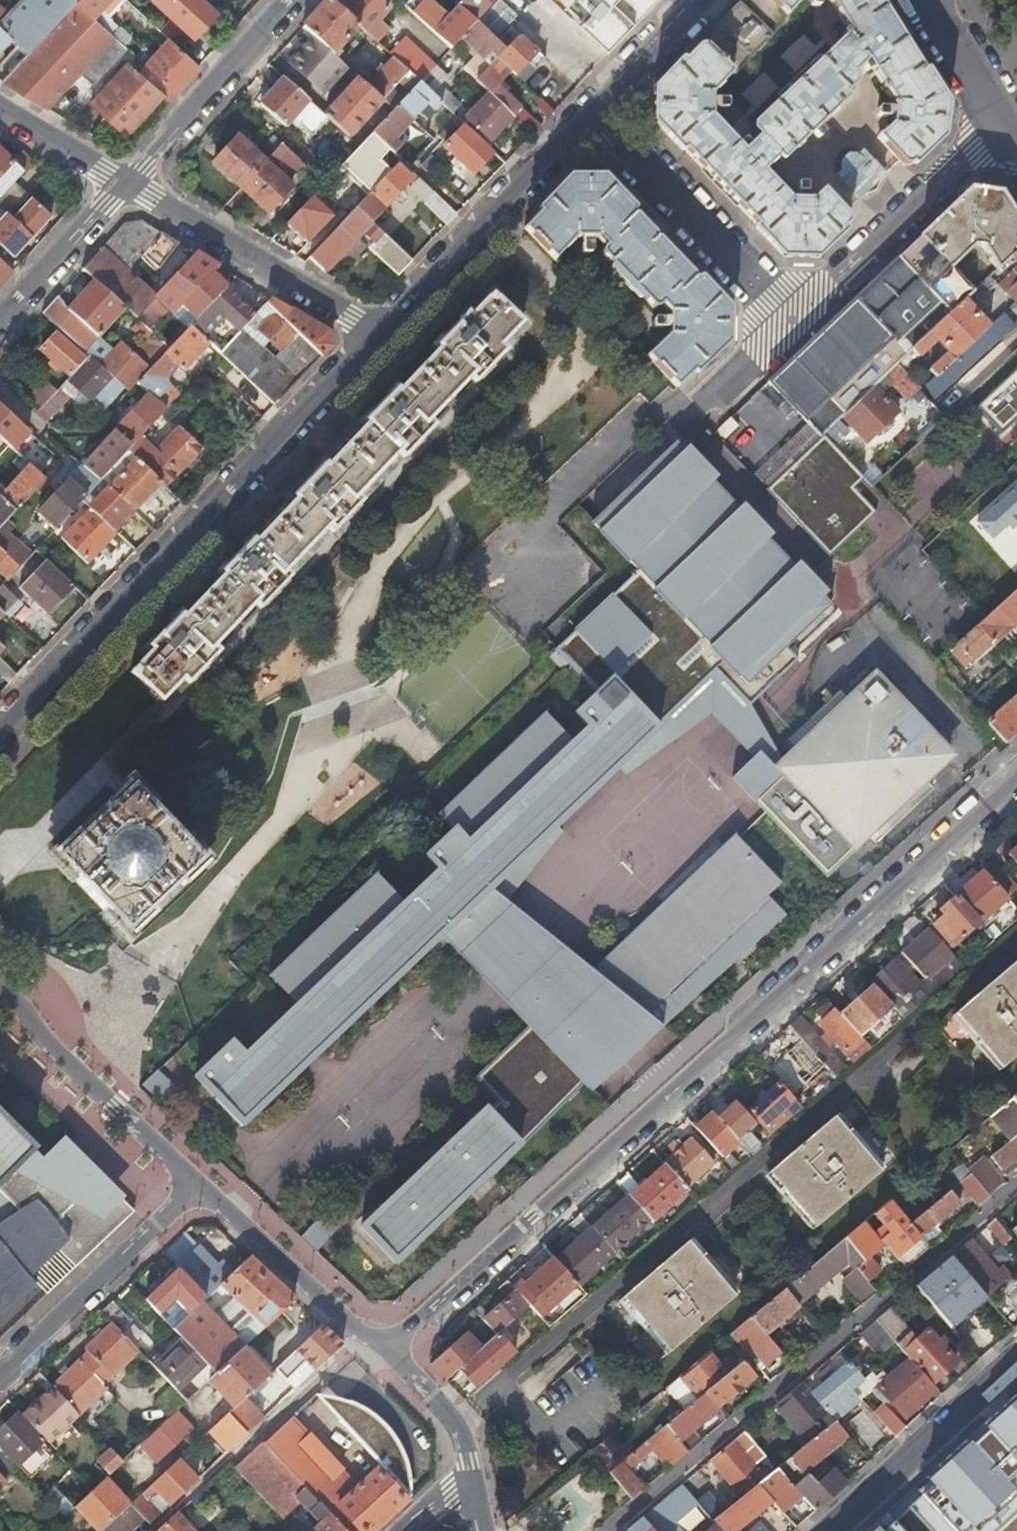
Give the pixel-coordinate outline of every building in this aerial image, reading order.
[(28,51),(75,1),(76,0),(18,0),(0,19),(0,49),(11,36),(28,51)] [(112,35),(119,27),(99,8),(107,0),(76,0),(75,1),(112,35)] [(217,8),(209,0),(177,0),(204,23),(217,8)] [(328,0),(302,29),(312,39),(333,57),(359,28),(339,10),(328,0)] [(339,10),(359,28),(374,43),(379,37),(370,29),(388,10),(377,0),(348,0),(339,10)] [(458,7),(458,8),(475,23),(489,8),(497,0),(464,0),(458,7)] [(489,8),(509,26),(533,0),(497,0),(489,8)] [(555,13),(560,9),(550,0),(533,0),(509,26),(513,30),(518,35),(526,43),(555,13)] [(560,9),(555,13),(563,20),(578,4),(573,0),(550,0),(560,9)] [(578,4),(606,30),(610,25),(618,32),(625,23),(601,0),(573,0),(578,4)] [(637,18),(653,0),(617,0),(637,18)] [(893,103),(893,124),(877,139),(903,166),(909,168),(941,138),(945,105),(879,0),(829,0),(850,33),(849,34),(846,31),(843,35),(845,38),(823,59),(819,54),(813,54),(757,107),(757,112),(761,116),(753,124),(756,134),(758,137),(744,151),(713,118),(711,95),(731,73),(733,75),(789,17),(787,15),(801,0),(743,0),(658,91),(658,123),(783,254),(816,256),(851,223),(849,218),(823,191),(813,200),(791,200),(764,172),(778,159),(782,162),(785,161),(849,100),(849,98),(846,95),(857,84),(858,76),(856,74),(868,62),(893,103)] [(44,108),(76,73),(112,35),(75,1),(28,51),(0,81),(44,108)] [(460,39),(475,23),(458,8),(441,27),(412,1),(405,9),(450,50),(460,39)] [(509,26),(489,8),(475,23),(504,50),(518,35),(513,30),(509,26)] [(504,50),(475,23),(460,39),(477,55),(463,70),(474,82),(496,59),(504,50)] [(112,35),(76,73),(90,86),(124,46),(112,35)] [(544,60),(526,43),(518,35),(504,50),(496,59),(511,73),(514,76),(527,63),(535,70),(544,60)] [(162,81),(175,93),(199,67),(168,38),(144,65),(162,81)] [(396,41),(385,53),(393,60),(418,83),(432,68),(434,65),(405,38),(399,44),(396,41)] [(333,57),(312,39),(289,65),(322,96),(347,69),(333,57)] [(496,59),(474,82),(483,90),(512,118),(531,136),(539,128),(497,88),(511,73),(496,59)] [(418,83),(393,60),(367,88),(382,101),(399,83),(410,92),(418,83)] [(161,97),(167,102),(175,93),(162,81),(155,89),(127,64),(90,103),(126,135),(161,97)] [(448,83),(432,68),(418,83),(434,98),(442,89),(448,83)] [(309,103),(283,79),(259,104),(285,128),(309,103)] [(367,88),(358,79),(324,116),(349,139),(383,102),(382,101),(367,88)] [(434,98),(418,83),(410,92),(396,107),(410,121),(426,104),(434,111),(440,104),(434,98)] [(562,104),(576,90),(570,84),(557,99),(562,104)] [(459,106),(442,89),(434,98),(440,104),(451,115),(459,106)] [(512,118),(483,90),(469,105),(474,110),(466,118),(490,141),(512,118)] [(410,121),(396,107),(392,111),(371,133),(394,155),(400,147),(393,140),(410,121)] [(473,176),(494,154),(461,124),(457,128),(460,130),(443,148),(473,176)] [(358,147),(327,180),(346,198),(333,213),(330,210),(327,214),(332,218),(312,239),(319,247),(355,209),(400,161),(394,155),(371,133),(358,147)] [(212,163),(240,188),(263,163),(235,138),(212,163)] [(263,163),(240,188),(268,214),(291,188),(284,182),(301,164),(279,144),(263,163)] [(0,151),(0,196),(12,183),(31,162),(21,153),(13,162),(0,151)] [(885,177),(863,153),(858,158),(857,157),(848,157),(842,162),(841,170),(843,172),(838,177),(860,200),(865,196),(867,197),(876,193),(881,183),(880,181),(885,177)] [(355,209),(372,225),(386,209),(385,208),(412,178),(403,169),(406,166),(400,161),(355,209)] [(447,225),(457,214),(419,179),(409,190),(447,225)] [(327,180),(323,184),(285,224),(285,225),(306,245),(312,239),(332,218),(327,214),(330,210),(333,213),(346,198),(327,180)] [(571,182),(525,230),(554,261),(576,240),(596,239),(604,248),(601,252),(601,256),(653,309),(657,309),(661,305),(669,313),(668,336),(646,357),(676,388),(725,342),(725,309),(603,182),(571,182)] [(11,259),(49,217),(12,183),(0,196),(0,210),(4,214),(0,219),(0,248),(11,259)] [(972,188),(769,382),(809,423),(822,437),(824,435),(843,417),(874,387),(885,377),(898,365),(965,301),(1011,257),(1016,251),(1016,220),(1000,193),(972,188)] [(319,247),(309,257),(326,273),(363,234),(374,244),(382,235),(372,225),(355,209),(319,247)] [(123,224),(102,248),(144,287),(177,244),(139,221),(123,224)] [(379,250),(401,272),(411,262),(388,241),(379,250)] [(102,248),(82,269),(94,280),(124,308),(136,319),(155,298),(144,287),(102,248)] [(196,255),(155,298),(167,310),(173,315),(183,305),(182,305),(211,274),(212,274),(218,268),(196,255)] [(11,273),(0,263),(0,285),(11,273)] [(1013,272),(998,286),(1006,294),(1008,293),(1016,302),(1016,275),(1013,272)] [(183,305),(173,315),(187,329),(190,326),(226,288),(212,274),(211,274),(182,305),(183,305)] [(68,308),(57,297),(42,314),(82,351),(88,356),(122,388),(127,392),(136,383),(168,348),(148,330),(139,322),(133,329),(146,342),(133,356),(120,343),(112,352),(97,337),(107,326),(111,330),(116,324),(113,320),(124,308),(94,280),(68,308)] [(190,326),(208,343),(219,353),(225,347),(209,333),(223,318),(238,333),(241,330),(245,326),(255,315),(226,288),(190,326)] [(386,441),(398,453),(415,435),(501,346),(522,323),(492,295),(471,318),(468,315),(438,346),(441,349),(399,393),(396,390),(365,422),(369,425),(367,427),(370,430),(372,428),(382,438),(381,440),(384,443),(386,441)] [(139,322),(148,330),(167,310),(155,298),(136,319),(139,322)] [(327,333),(270,299),(265,304),(297,335),(320,357),(330,346),(327,333)] [(898,365),(905,373),(938,342),(952,355),(949,358),(947,356),(931,371),(937,377),(990,328),(965,301),(898,365)] [(265,304),(255,315),(245,326),(254,334),(258,330),(281,352),(297,335),(265,304)] [(990,328),(937,377),(927,387),(934,400),(992,346),(1016,329),(1004,315),(990,328)] [(187,329),(168,348),(136,383),(148,394),(155,400),(167,387),(165,380),(174,370),(174,365),(181,372),(208,343),(190,326),(187,329)] [(274,405),(320,357),(297,335),(281,352),(275,358),(264,347),(262,349),(241,330),(238,333),(225,347),(219,353),(274,405)] [(88,356),(82,351),(78,355),(55,334),(41,349),(70,376),(88,356)] [(69,397),(76,389),(94,405),(101,411),(122,388),(88,356),(70,376),(55,392),(37,412),(47,421),(69,397)] [(909,402),(921,390),(905,373),(898,365),(885,377),(909,402)] [(27,402),(37,412),(55,392),(45,383),(27,402)] [(167,387),(155,400),(158,403),(170,390),(167,387)] [(874,387),(843,417),(867,442),(898,413),(874,387)] [(87,413),(94,405),(76,389),(69,397),(87,413)] [(170,390),(158,403),(166,410),(181,395),(176,391),(170,390)] [(126,418),(81,466),(98,482),(100,481),(127,452),(134,445),(166,410),(158,403),(155,400),(148,394),(132,412),(126,418)] [(0,406),(0,437),(7,430),(17,439),(26,429),(0,406)] [(121,414),(126,418),(132,412),(127,407),(121,414)] [(717,432),(724,439),(738,426),(731,418),(717,432)] [(768,488),(822,437),(809,423),(755,475),(768,488)] [(134,445),(127,452),(135,458),(144,467),(143,467),(159,483),(160,483),(161,482),(165,487),(202,449),(179,427),(149,458),(134,445)] [(309,489),(259,541),(262,543),(260,545),(271,555),(273,553),(275,556),(274,557),(285,567),(286,566),(289,568),(327,527),(321,521),(351,489),(358,495),(398,453),(386,441),(384,443),(381,440),(382,438),(372,428),(370,430),(367,427),(319,478),(338,495),(327,506),(309,489)] [(767,490),(831,556),(878,511),(855,488),(866,478),(824,435),(822,437),(768,488),(767,490)] [(207,1077),(254,1128),(441,951),(442,953),(451,945),(445,939),(480,906),(485,912),(592,811),(668,740),(666,738),(716,675),(753,707),(801,661),(789,648),(834,605),(677,444),(594,525),(640,573),(569,652),(611,696),(589,716),(602,729),(586,744),(558,716),(451,817),(465,833),(440,859),(452,872),(418,904),(417,905),(389,876),(281,978),(309,1007),(257,1056),(245,1043),(207,1077)] [(61,461),(57,457),(53,462),(50,459),(40,469),(47,476),(54,469),(61,462),(61,461)] [(106,481),(103,484),(133,512),(144,499),(159,483),(143,467),(134,459),(110,484),(106,481)] [(61,462),(54,469),(59,473),(65,466),(61,462)] [(65,476),(69,480),(81,466),(77,463),(65,476)] [(98,482),(81,466),(69,480),(38,514),(54,530),(98,482)] [(44,480),(29,467),(0,497),(15,511),(44,480)] [(319,478),(309,489),(327,506),(338,495),(319,478)] [(104,491),(88,508),(114,532),(133,512),(103,484),(100,487),(104,491)] [(977,524),(992,540),(1007,527),(1011,531),(1016,525),(1016,486),(977,524)] [(0,497),(0,527),(6,520),(15,511),(0,497)] [(114,532),(88,508),(59,539),(87,564),(116,534),(114,532)] [(19,567),(23,563),(31,554),(9,534),(15,528),(6,520),(0,527),(0,549),(4,553),(19,567)] [(262,543),(259,541),(257,543),(253,539),(223,570),(227,575),(185,618),(181,615),(151,646),(155,650),(134,672),(163,699),(289,568),(286,566),(285,567),(274,557),(275,556),(273,553),(271,555),(260,545),(262,543)] [(41,556),(35,550),(31,554),(23,563),(29,569),(41,556)] [(0,586),(13,573),(19,567),(4,553),(0,558),(0,570),(6,575),(0,581),(0,586)] [(72,586),(45,560),(19,588),(46,613),(72,586)] [(13,573),(0,586),(0,587),(0,611),(4,615),(16,601),(7,593),(19,579),(13,573)] [(986,618),(977,627),(993,646),(1012,628),(1016,624),(1016,590),(986,618)] [(993,646),(977,627),(952,649),(966,663),(971,659),(975,662),(993,646)] [(0,659),(0,672),(11,682),(17,675),(0,659)] [(874,678),(777,770),(855,852),(952,760),(874,678)] [(991,727),(1010,748),(1016,741),(1016,704),(991,727)] [(52,857),(115,922),(191,850),(128,784),(52,857)] [(797,909),(779,889),(808,861),(770,821),(594,987),(586,978),(576,968),(521,1019),(531,1030),(475,1082),(497,1106),(488,1114),(486,1112),(363,1229),(396,1263),(518,1147),(522,1151),(658,1021),(652,1015),(739,933),(755,950),(797,909)] [(191,850),(115,922),(129,936),(204,864),(191,850)] [(981,871),(983,873),(1006,897),(1016,887),(992,861),(981,871)] [(955,899),(978,926),(1007,899),(1006,897),(983,873),(955,899)] [(948,951),(978,926),(955,899),(940,912),(944,917),(929,930),(948,951)] [(451,945),(521,1019),(576,968),(485,912),(480,906),(445,939),(451,945)] [(921,984),(931,995),(932,996),(963,968),(948,951),(929,930),(928,930),(901,954),(925,981),(921,984)] [(1016,1057),(1016,962),(956,1015),(1002,1069),(1016,1057)] [(903,1019),(931,995),(921,984),(911,973),(906,978),(892,963),(870,983),(874,986),(894,1009),(903,1019)] [(880,1021),(894,1009),(874,986),(841,1017),(860,1038),(869,1031),(873,1034),(883,1025),(880,1021)] [(856,1062),(870,1049),(860,1038),(841,1017),(832,1007),(829,1004),(818,1014),(827,1025),(824,1027),(856,1062)] [(811,1032),(799,1019),(790,1027),(802,1040),(811,1032)] [(870,1049),(879,1041),(873,1034),(869,1031),(860,1038),(870,1049)] [(846,1071),(811,1032),(802,1040),(816,1056),(825,1066),(836,1079),(846,1071)] [(816,1056),(802,1040),(768,1070),(791,1095),(825,1066),(816,1056)] [(176,1106),(191,1093),(170,1070),(155,1084),(176,1106)] [(746,1099),(730,1081),(722,1089),(734,1102),(738,1107),(746,1099)] [(771,1135),(800,1110),(777,1086),(749,1112),(771,1135)] [(1012,1099),(990,1117),(1010,1142),(1016,1136),(1016,1105),(1012,1099)] [(767,1138),(738,1107),(734,1102),(727,1109),(718,1118),(739,1142),(750,1153),(767,1138)] [(713,1113),(718,1118),(727,1109),(723,1104),(713,1113)] [(733,1168),(740,1162),(730,1150),(739,1142),(718,1118),(713,1113),(696,1129),(733,1168)] [(14,1208),(10,1210),(6,1212),(2,1215),(0,1216),(0,1311),(0,1310),(32,1282),(28,1278),(29,1277),(58,1248),(43,1233),(70,1206),(79,1216),(98,1197),(87,1185),(77,1195),(46,1164),(0,1118),(0,1194),(14,1208)] [(817,1228),(883,1173),(837,1118),(771,1174),(817,1228)] [(1010,1142),(993,1155),(993,1156),(1007,1171),(1016,1163),(1016,1159),(1016,1157),(1016,1156),(1016,1136),(1010,1142)] [(674,1156),(665,1164),(666,1166),(687,1189),(715,1163),(693,1139),(682,1149),(675,1141),(668,1148),(674,1156)] [(58,1248),(29,1277),(46,1294),(132,1211),(97,1174),(92,1179),(61,1148),(46,1164),(77,1195),(87,1185),(98,1197),(79,1216),(70,1206),(43,1233),(58,1248)] [(984,1163),(970,1174),(988,1196),(1001,1185),(984,1163)] [(970,1174),(961,1164),(952,1171),(961,1183),(970,1174)] [(652,1221),(688,1190),(687,1189),(666,1166),(630,1198),(652,1221)] [(970,1174),(961,1183),(958,1185),(977,1208),(990,1198),(988,1196),(970,1174)] [(918,1196),(909,1185),(891,1200),(900,1212),(910,1203),(918,1196)] [(619,1248),(650,1220),(630,1198),(629,1197),(593,1229),(614,1253),(619,1248)] [(938,1201),(921,1216),(910,1224),(920,1236),(952,1210),(942,1198),(938,1201)] [(900,1212),(891,1200),(877,1212),(891,1229),(885,1234),(895,1246),(891,1249),(895,1253),(899,1250),(901,1252),(920,1236),(910,1224),(900,1212)] [(921,1216),(910,1203),(900,1212),(910,1224),(921,1216)] [(593,1229),(581,1216),(572,1224),(584,1237),(557,1262),(576,1284),(578,1286),(614,1253),(593,1229)] [(1004,1244),(1011,1238),(996,1219),(988,1225),(1004,1244)] [(628,1259),(660,1232),(650,1220),(619,1248),(628,1259)] [(866,1221),(844,1239),(864,1261),(856,1268),(868,1282),(881,1272),(864,1251),(876,1241),(865,1228),(869,1225),(866,1221)] [(326,1260),(346,1238),(332,1225),(312,1247),(326,1260)] [(844,1239),(784,1290),(797,1305),(848,1262),(855,1269),(844,1279),(864,1304),(877,1293),(868,1282),(856,1268),(864,1261),(844,1239)] [(977,1245),(972,1239),(951,1257),(987,1298),(1004,1284),(1001,1281),(1010,1273),(1003,1266),(996,1272),(980,1253),(978,1255),(973,1249),(977,1245)] [(625,1298),(671,1353),(737,1298),(690,1243),(625,1298)] [(205,1297),(219,1284),(232,1272),(221,1261),(216,1266),(197,1246),(176,1266),(177,1268),(205,1297)] [(895,1278),(909,1266),(901,1257),(887,1269),(895,1278)] [(951,1257),(916,1286),(952,1327),(987,1298),(951,1257)] [(265,1326),(293,1300),(247,1258),(232,1272),(219,1284),(265,1326)] [(576,1284),(557,1262),(554,1259),(518,1292),(530,1306),(540,1317),(576,1284)] [(171,1330),(199,1303),(205,1297),(177,1268),(143,1301),(171,1330)] [(1012,1276),(1010,1273),(1001,1281),(1004,1284),(1012,1276)] [(518,1292),(508,1282),(499,1290),(508,1300),(489,1316),(481,1306),(475,1312),(498,1336),(498,1335),(530,1306),(518,1292)] [(540,1317),(549,1327),(586,1295),(578,1286),(576,1284),(540,1317)] [(784,1290),(750,1318),(765,1335),(799,1307),(797,1305),(784,1290)] [(127,1319),(110,1301),(99,1312),(109,1323),(116,1330),(127,1319)] [(202,1362),(214,1375),(242,1348),(199,1303),(171,1330),(180,1339),(202,1362)] [(906,1334),(886,1312),(876,1320),(895,1343),(909,1359),(931,1384),(955,1362),(929,1332),(917,1342),(908,1332),(906,1334)] [(957,1323),(969,1348),(986,1340),(975,1315),(957,1323)] [(750,1318),(735,1330),(766,1365),(781,1353),(765,1335),(750,1318)] [(895,1343),(876,1320),(860,1334),(879,1356),(895,1343)] [(136,1351),(116,1330),(109,1323),(83,1348),(87,1352),(50,1386),(51,1387),(54,1390),(72,1409),(77,1414),(104,1388),(101,1384),(136,1351)] [(312,1371),(341,1344),(320,1324),(274,1368),(282,1376),(301,1359),(312,1371)] [(433,1367),(447,1382),(461,1369),(481,1350),(467,1335),(433,1367)] [(514,1353),(498,1335),(498,1336),(481,1350),(461,1369),(477,1387),(514,1353)] [(185,1401),(194,1393),(182,1382),(202,1362),(180,1339),(151,1366),(185,1401)] [(232,1407),(236,1404),(268,1373),(243,1347),(242,1348),(214,1375),(208,1380),(232,1407)] [(679,1378),(696,1400),(704,1393),(734,1369),(726,1359),(721,1362),(711,1351),(679,1378)] [(293,1389),(312,1371),(301,1359),(282,1376),(293,1389)] [(935,1389),(931,1384),(909,1359),(881,1382),(876,1386),(904,1417),(935,1389)] [(791,1366),(787,1361),(780,1367),(784,1371),(791,1366)] [(734,1369),(704,1393),(718,1410),(726,1420),(743,1405),(734,1393),(755,1376),(743,1362),(734,1369)] [(823,1385),(811,1395),(827,1413),(834,1421),(857,1402),(851,1395),(864,1383),(847,1364),(835,1374),(830,1368),(818,1379),(823,1385)] [(811,1395),(801,1383),(775,1405),(801,1435),(827,1413),(811,1395)] [(42,1437),(72,1409),(54,1390),(51,1387),(21,1415),(42,1437)] [(329,1399),(315,1393),(337,1417),(344,1406),(329,1399)] [(696,1400),(683,1411),(664,1426),(688,1452),(694,1447),(685,1436),(718,1410),(704,1393),(696,1400)] [(926,1480),(933,1487),(885,1530),(1016,1530),(1016,1396),(926,1480)] [(226,1413),(246,1433),(258,1422),(251,1420),(236,1404),(232,1407),(226,1413)] [(337,1417),(410,1497),(410,1495),(407,1481),(404,1470),(401,1463),(397,1456),(393,1449),(389,1442),(380,1431),(370,1422),(363,1417),(355,1412),(344,1406),(337,1417)] [(192,1428),(175,1410),(154,1431),(137,1446),(154,1464),(192,1428)] [(42,1437),(21,1415),(18,1411),(0,1428),(0,1450),(15,1466),(43,1439),(42,1437)] [(896,1437),(904,1429),(889,1412),(880,1419),(896,1437)] [(229,1449),(246,1433),(226,1413),(210,1428),(229,1449)] [(289,1417),(262,1443),(329,1514),(338,1506),(361,1530),(374,1530),(405,1502),(406,1501),(376,1468),(354,1488),(289,1417)] [(801,1474),(847,1436),(834,1421),(784,1462),(788,1466),(792,1463),(801,1474)] [(137,1446),(154,1431),(146,1423),(114,1454),(121,1461),(137,1446)] [(688,1452),(664,1426),(607,1473),(631,1500),(688,1452)] [(759,1460),(764,1455),(743,1432),(709,1461),(734,1490),(763,1464),(759,1460)] [(262,1443),(256,1437),(230,1462),(290,1527),(308,1511),(319,1523),(311,1530),(344,1530),(329,1514),(262,1443)] [(121,1461),(114,1454),(109,1449),(93,1464),(105,1477),(121,1461)] [(16,1468),(15,1466),(0,1450),(0,1483),(16,1468)] [(196,1480),(177,1459),(129,1504),(148,1524),(160,1513),(196,1480)] [(799,1494),(793,1487),(776,1468),(755,1485),(770,1501),(775,1506),(779,1511),(786,1505),(799,1494)] [(815,1511),(845,1484),(832,1470),(816,1484),(808,1475),(793,1487),(799,1494),(815,1511)] [(125,1503),(100,1476),(65,1507),(87,1530),(95,1530),(125,1503)] [(715,1523),(713,1520),(697,1503),(681,1485),(642,1517),(654,1530),(723,1530),(715,1523)] [(755,1485),(731,1505),(713,1520),(715,1523),(723,1530),(734,1530),(770,1501),(755,1485)] [(180,1510),(178,1512),(184,1518),(198,1505),(210,1494),(203,1488),(180,1510)] [(713,1520),(731,1505),(715,1488),(697,1503),(713,1520)] [(129,1504),(116,1516),(101,1530),(129,1530),(136,1525),(141,1530),(148,1524),(129,1504)] [(184,1518),(196,1530),(202,1530),(212,1521),(198,1505),(184,1518)] [(796,1529),(802,1523),(786,1505),(779,1511),(789,1522),(796,1529)] [(329,1514),(344,1530),(361,1530),(338,1506),(329,1514)] [(779,1511),(775,1506),(771,1510),(785,1525),(789,1522),(779,1511)] [(177,1511),(155,1530),(196,1530),(184,1518),(178,1512),(177,1511)] [(642,1517),(626,1530),(654,1530),(642,1517)] [(37,1530),(27,1520),(16,1530),(35,1530),(37,1530)]
